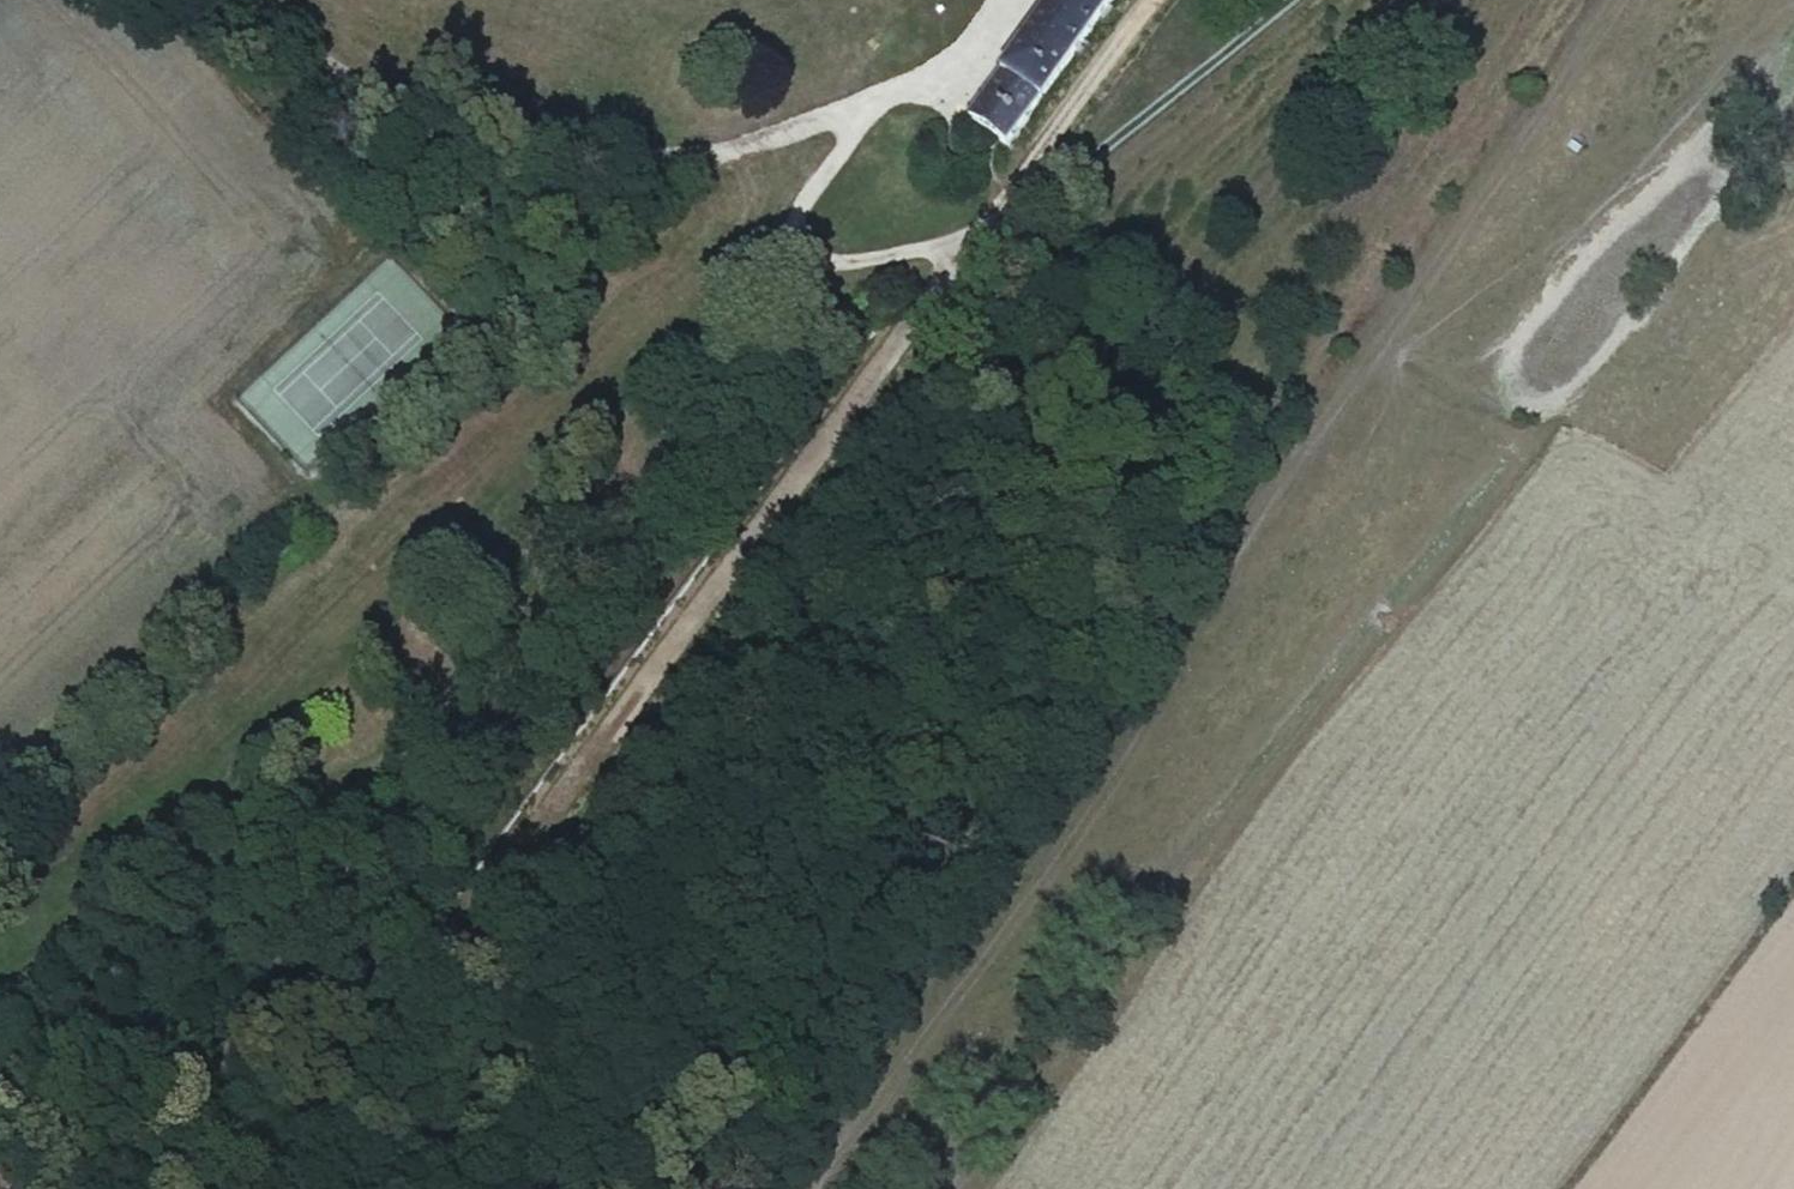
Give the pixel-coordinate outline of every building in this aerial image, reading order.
[(959,125),(998,154),(1114,0),(1051,0),(959,125)]
